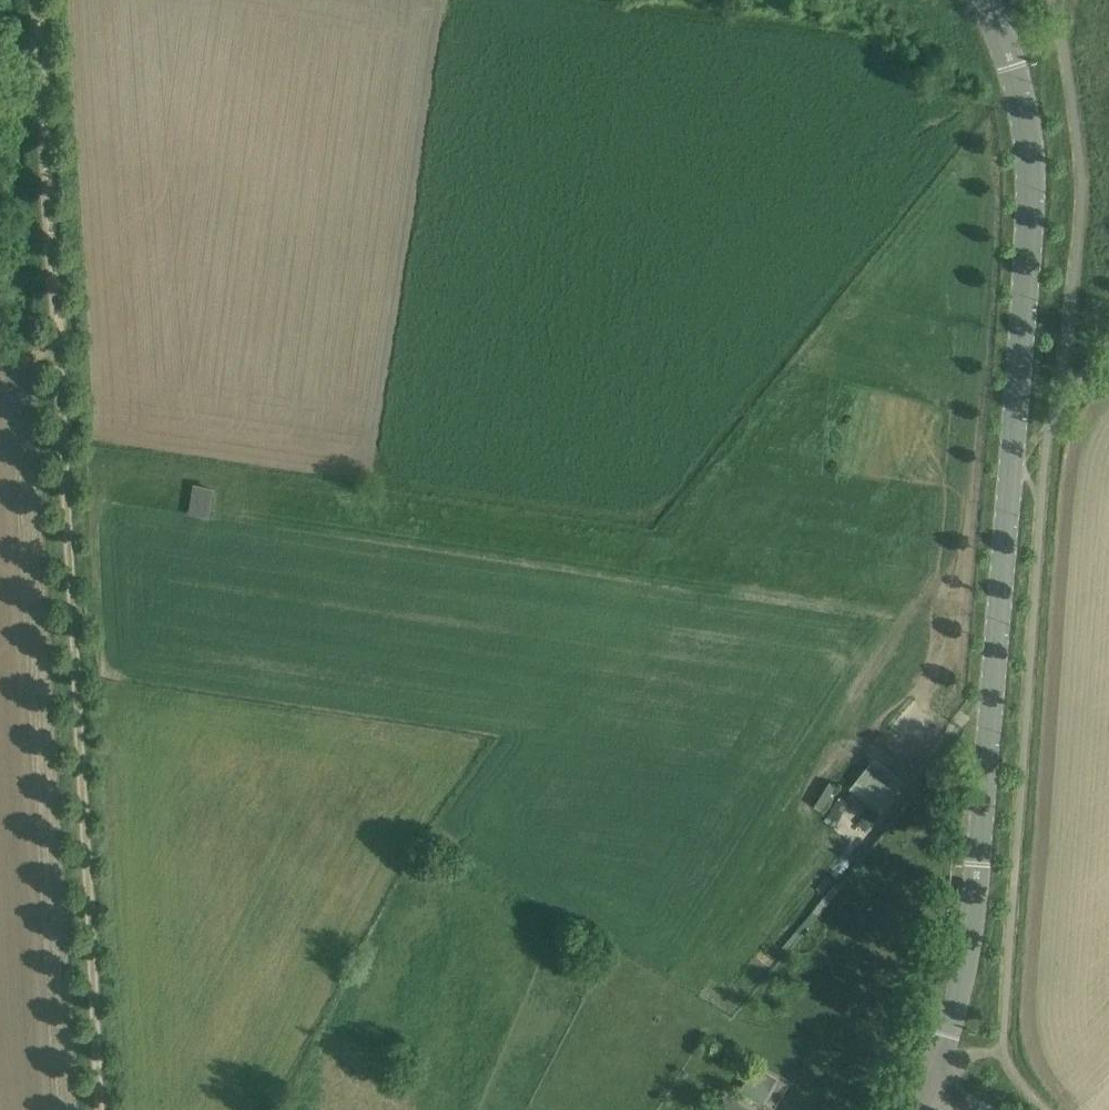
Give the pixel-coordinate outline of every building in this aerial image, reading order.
[(193,483),(188,512),(210,515),(214,487),(193,483)] [(879,810),(906,778),(875,753),(848,785),(879,810)] [(762,1102),(777,1076),(754,1063),(739,1088),(762,1102)] [(752,1109),(724,1095),(716,1109),(751,1109),(752,1109)]
